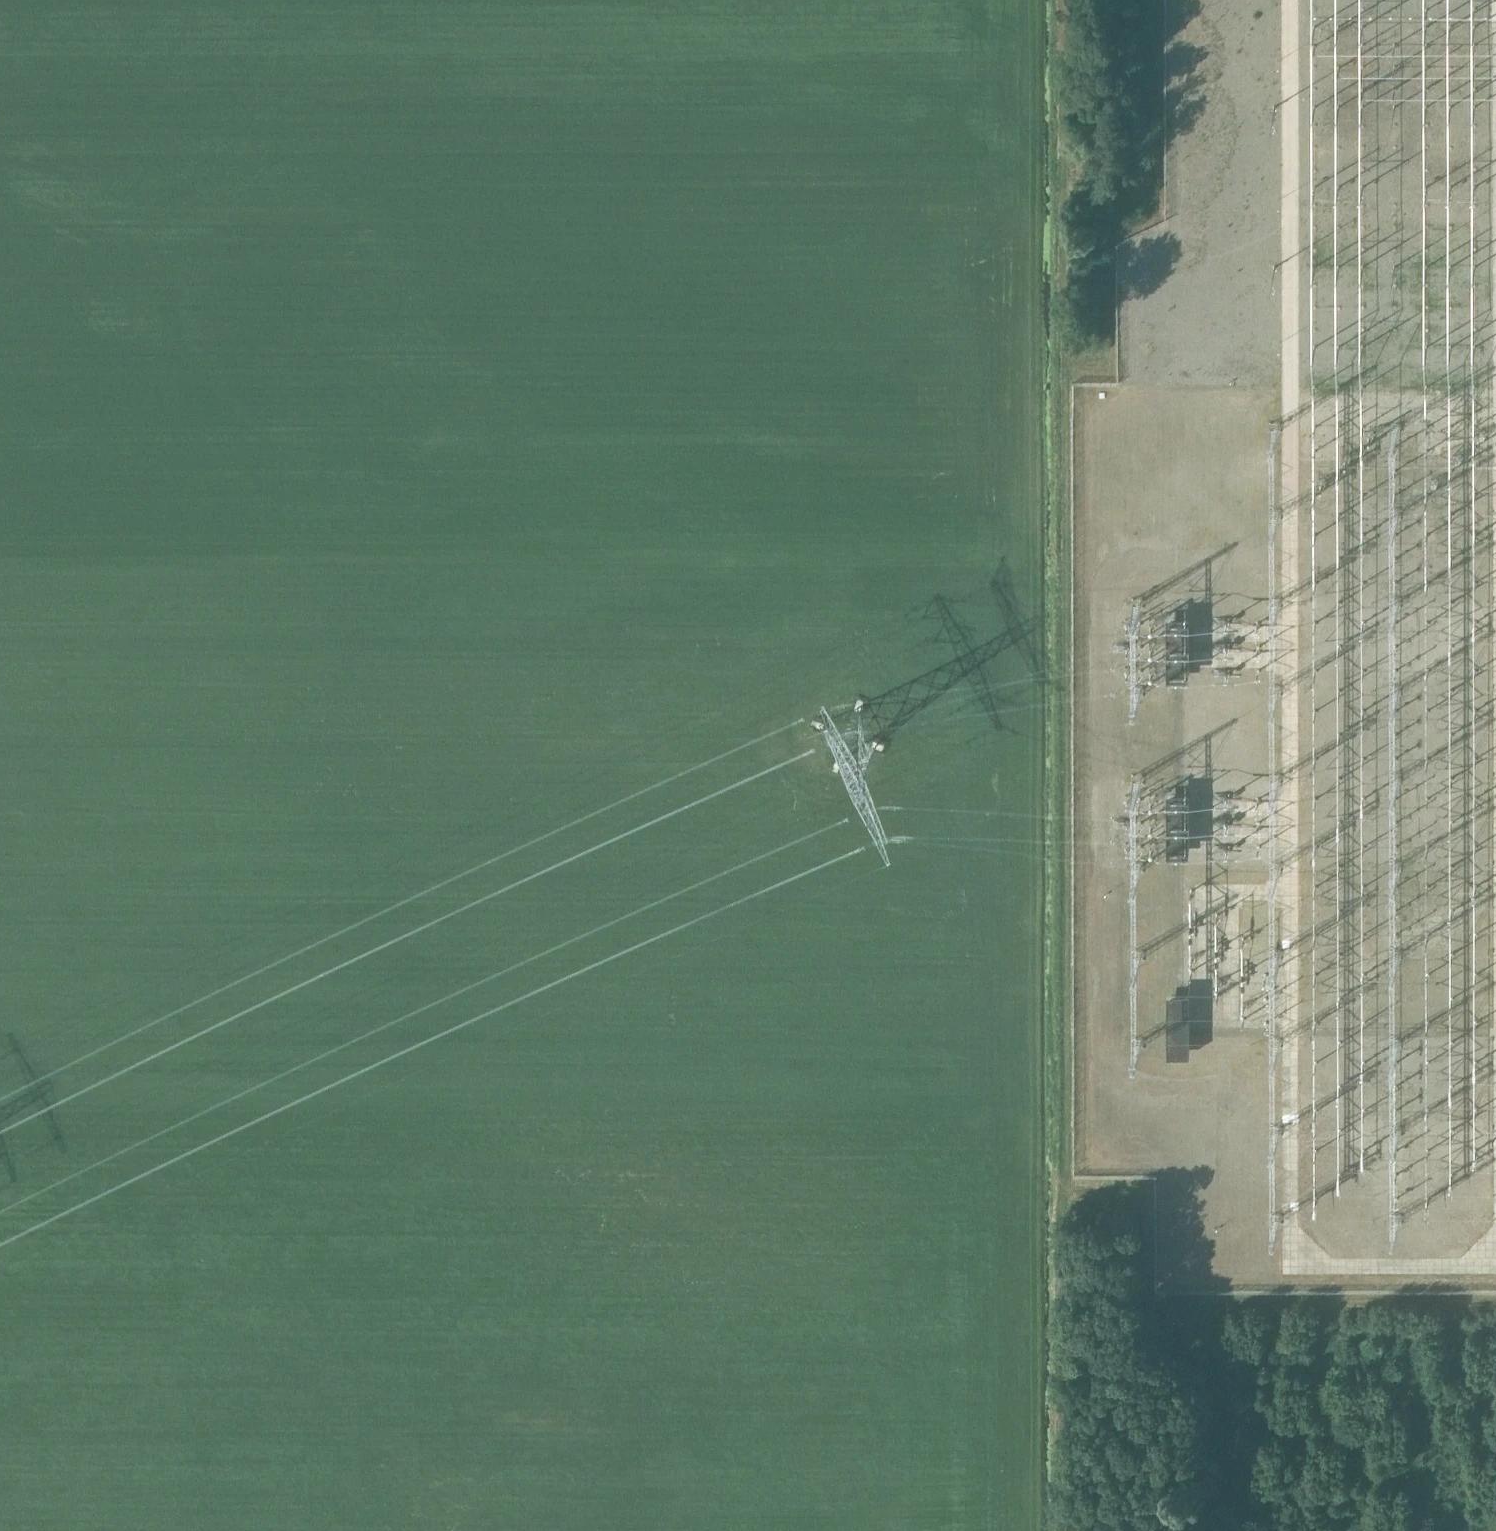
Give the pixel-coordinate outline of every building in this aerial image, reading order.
[(1179,631),(1193,631),(1193,616),(1178,616),(1179,631)] [(1190,644),(1177,647),(1181,661),(1194,657),(1190,644)] [(1179,984),(1177,1046),(1199,1046),(1201,985),(1179,984)] [(1175,1035),(1175,1021),(1160,1020),(1159,1035),(1175,1035)]
